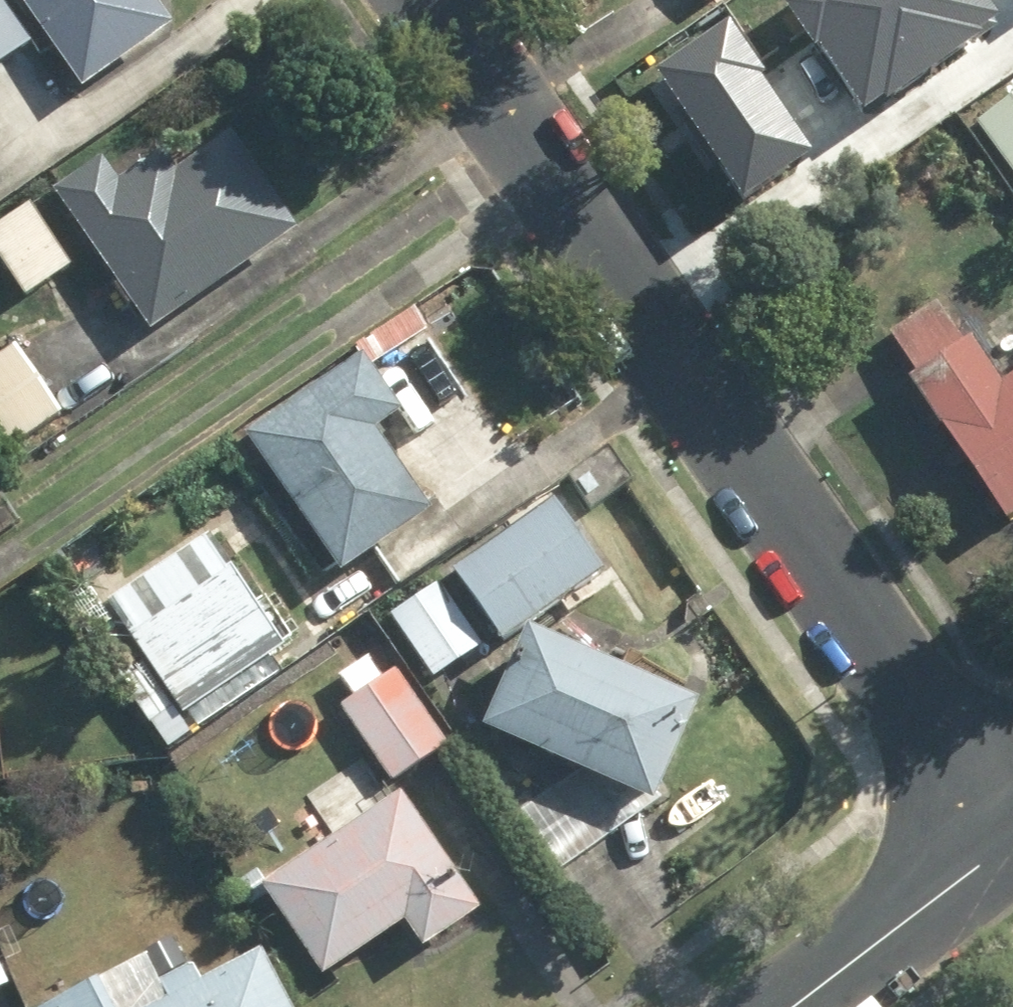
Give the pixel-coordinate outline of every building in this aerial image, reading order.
[(75,99),(165,36),(140,0),(7,0),(75,99)] [(867,118),(1011,19),(998,0),(784,0),(867,118)] [(0,8),(0,74),(31,50),(0,8)] [(654,67),(750,205),(823,154),(727,16),(654,67)] [(975,127),(1012,180),(1012,99),(975,127)] [(102,160),(51,196),(149,336),(291,236),(225,142),(175,176),(161,157),(120,186),(102,160)] [(25,207),(0,223),(0,261),(27,302),(68,275),(25,207)] [(405,421),(374,375),(428,338),(412,316),(350,359),(353,364),(241,441),(336,580),(426,517),(375,442),(405,421)] [(7,343),(0,348),(0,459),(58,421),(7,343)] [(632,489),(606,450),(566,477),(592,516),(632,489)] [(598,578),(547,509),(449,580),(500,649),(598,578)] [(98,615),(171,710),(145,730),(165,756),(191,736),(184,728),(283,652),(197,539),(98,615)] [(482,652),(437,585),(390,617),(434,684),(482,652)] [(693,716),(516,638),(471,739),(495,750),(476,762),(550,879),(648,818),(693,716)] [(335,682),(351,703),(338,713),(394,787),(450,745),(395,670),(380,682),(364,660),(335,682)] [(481,921),(395,799),(262,893),(322,978),(397,925),(423,961),(481,921)] [(41,1006),(280,1006),(256,961),(203,989),(196,975),(165,991),(145,952),(41,1006)]
